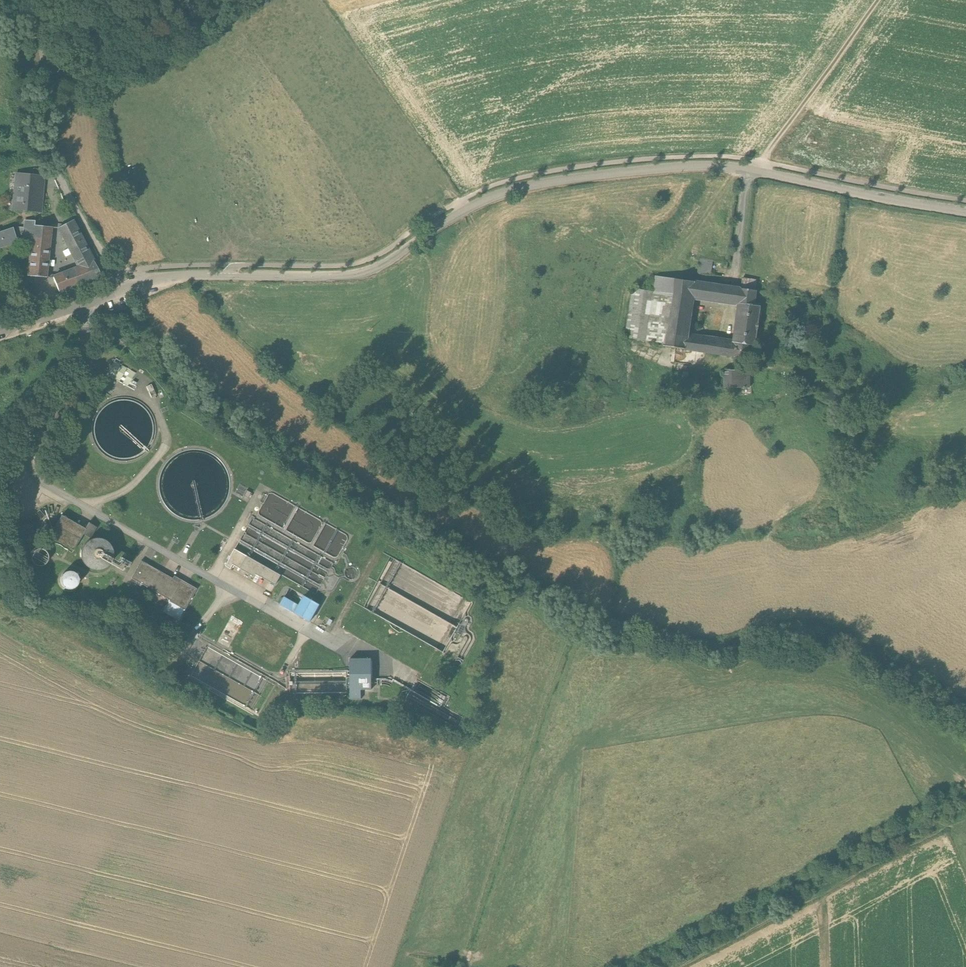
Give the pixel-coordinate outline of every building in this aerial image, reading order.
[(44,177),(16,174),(13,209),(40,212),(44,177)] [(35,221),(25,220),(23,241),(31,241),(33,225),(34,225),(35,221)] [(102,275),(73,220),(61,227),(62,236),(79,267),(54,276),(54,278),(59,291),(60,291),(102,275)] [(34,225),(33,225),(31,241),(29,275),(30,275),(29,282),(41,283),(42,276),(47,277),(51,227),(34,225)] [(731,240),(738,242),(741,228),(734,227),(731,240)] [(0,233),(0,247),(16,241),(12,229),(0,233)] [(710,275),(713,260),(700,257),(697,272),(710,275)] [(739,288),(674,278),(674,279),(657,276),(647,341),(664,343),(664,346),(735,357),(737,346),(734,346),(734,342),(687,335),(693,298),(736,304),(739,288)] [(757,281),(743,278),(741,288),(756,290),(757,281)] [(741,288),(739,288),(736,304),(740,305),(734,342),(734,346),(737,346),(735,357),(747,359),(749,344),(755,345),(758,328),(758,329),(759,322),(761,306),(758,306),(759,304),(754,303),(756,290),(741,288)] [(133,371),(117,360),(110,372),(125,382),(133,371)] [(749,370),(714,370),(714,373),(714,382),(714,389),(749,388),(749,370)] [(41,516),(37,514),(32,523),(36,525),(41,516)] [(86,529),(62,515),(50,537),(74,550),(86,529)] [(112,560),(114,554),(112,548),(109,543),(104,539),(97,538),(91,539),(86,543),(83,548),(82,554),(83,560),(86,565),(92,569),(98,570),(104,569),(109,565),(112,560)] [(281,575),(235,549),(225,566),(231,569),(233,565),(254,577),(256,574),(275,585),(281,575)] [(207,563),(196,557),(194,561),(204,567),(207,563)] [(179,582),(142,561),(132,578),(170,600),(169,602),(184,611),(197,589),(180,579),(179,582)] [(76,574),(73,573),(70,572),(67,572),(64,573),(61,576),(60,579),(60,583),(61,586),(64,589),(67,590),(70,591),(73,590),(76,588),(78,585),(79,582),(79,579),(78,577),(76,574)] [(300,607),(284,598),(280,605),(312,623),(321,606),(305,597),(300,607)] [(371,659),(349,659),(350,690),(361,690),(371,690),(371,659)] [(361,690),(350,690),(350,699),(361,699),(361,690)]
